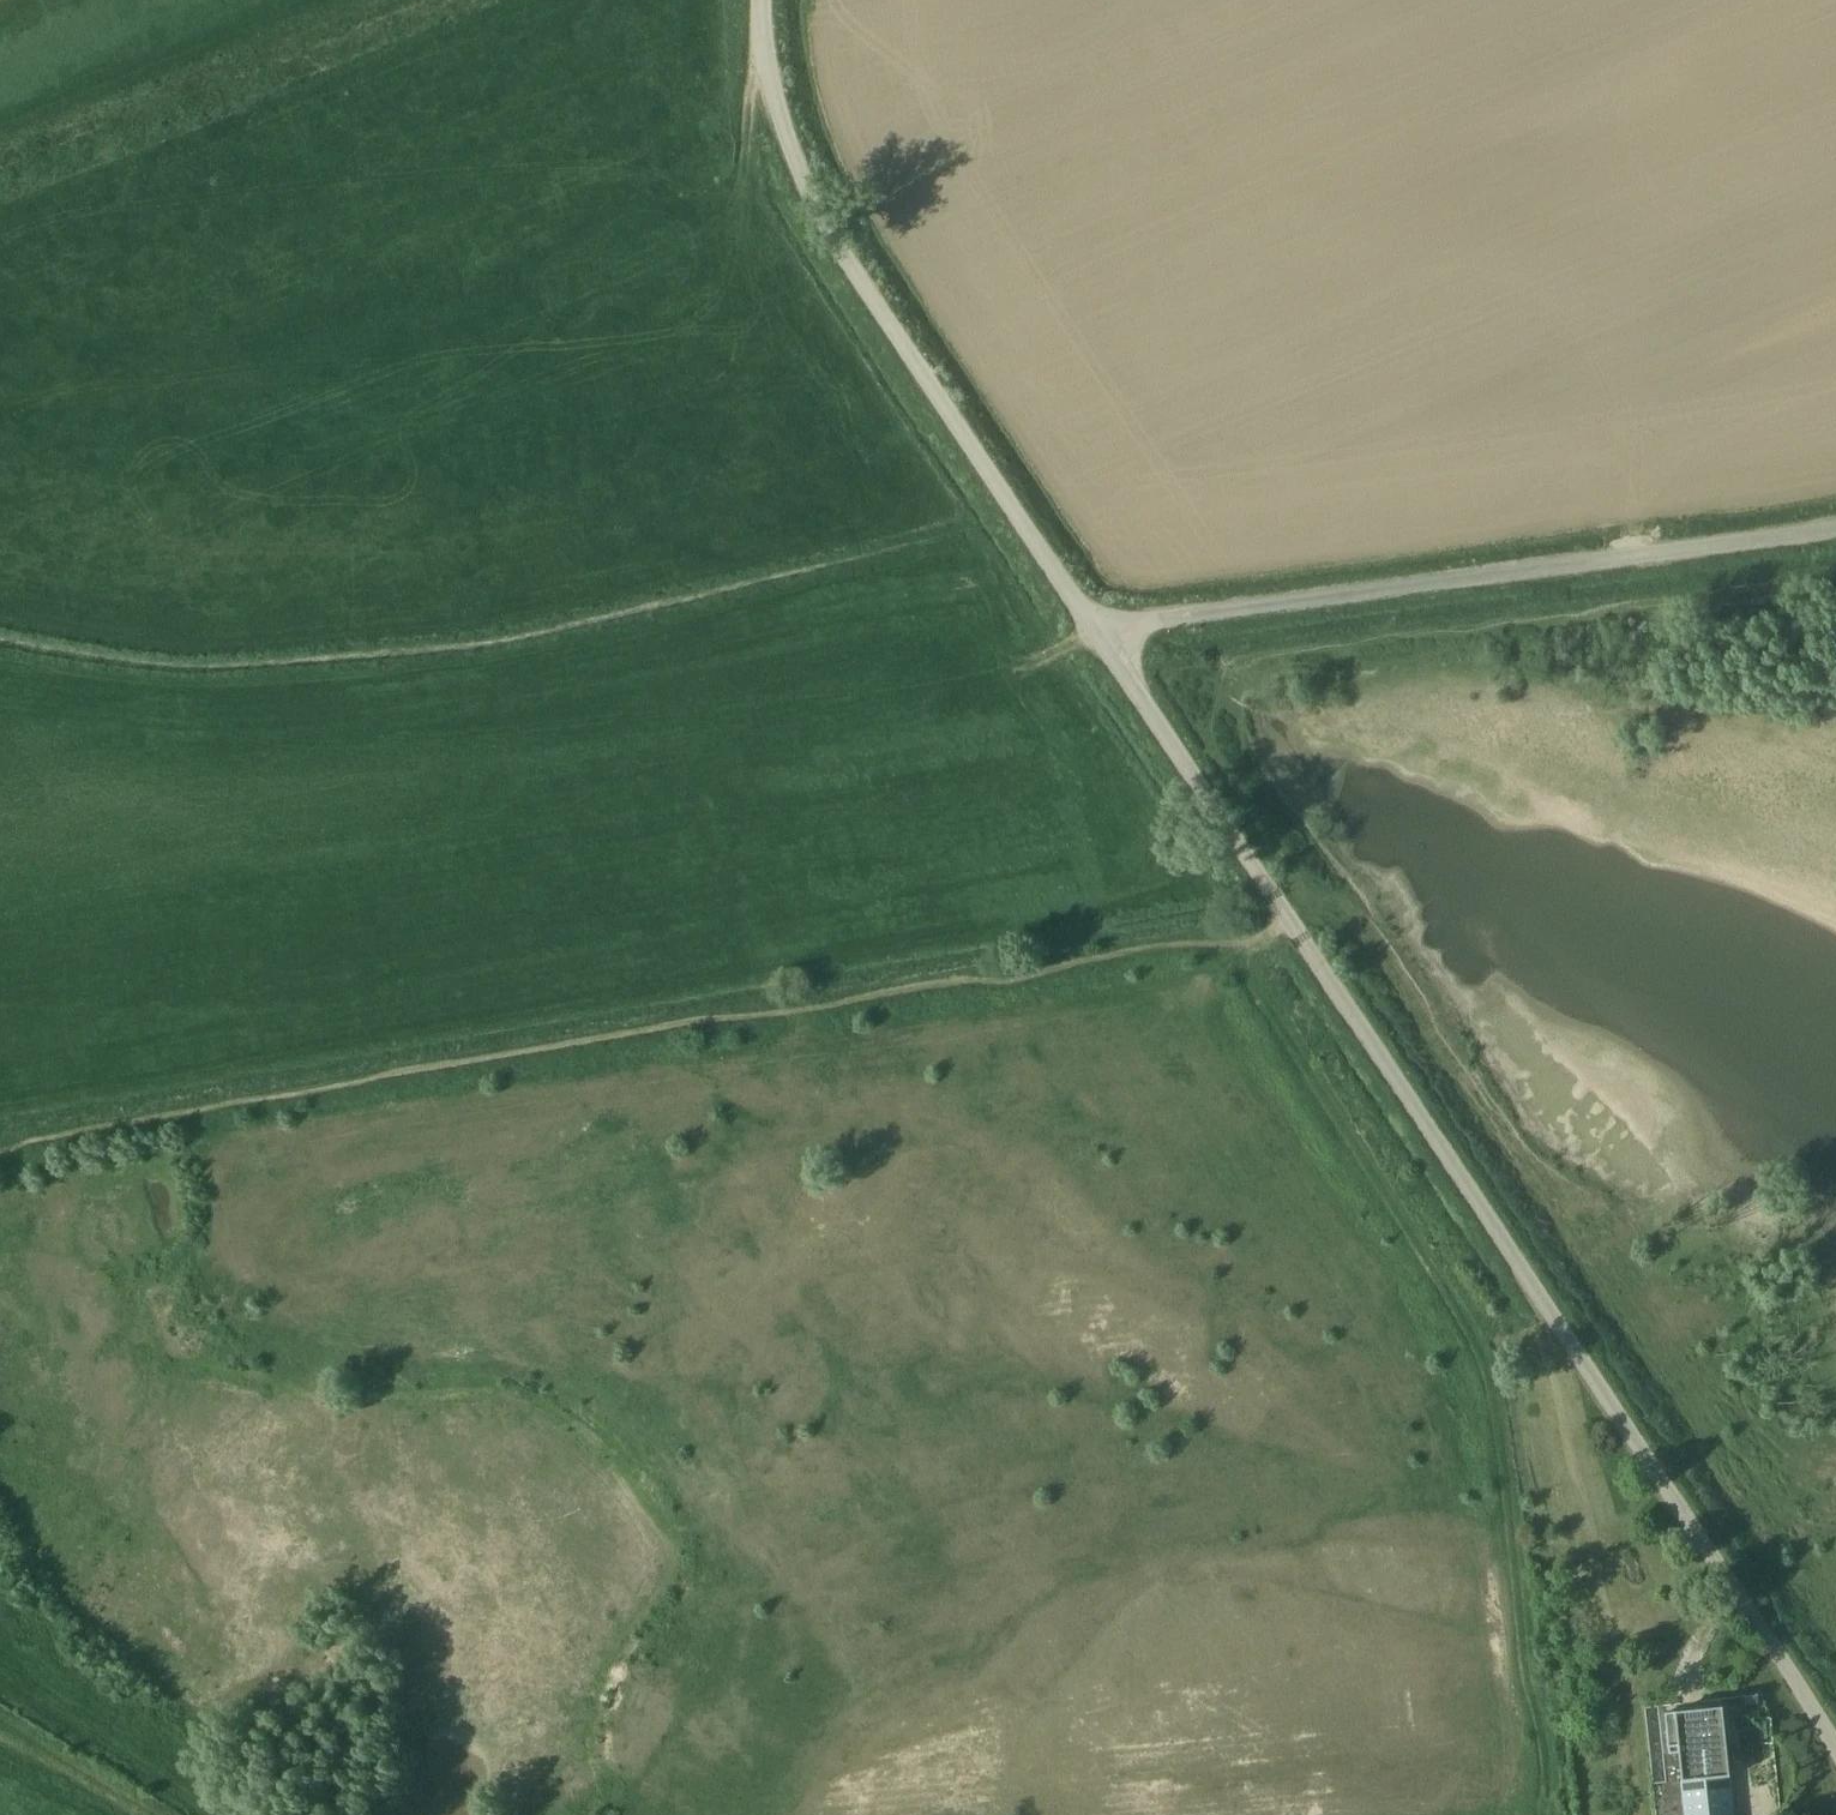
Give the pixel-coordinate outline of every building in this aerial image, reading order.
[(1668,1756),(1678,1755),(1684,1814),(1733,1814),(1721,1709),(1664,1715),(1668,1756)]
